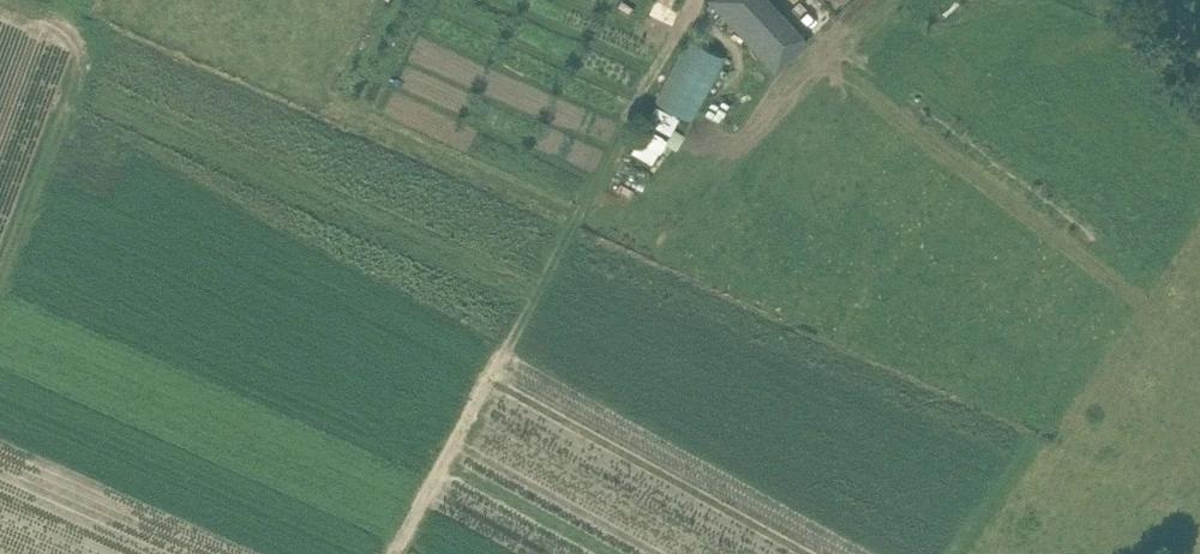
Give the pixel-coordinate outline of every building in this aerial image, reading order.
[(720,9),(731,0),(712,0),(720,9)] [(656,99),(693,119),(727,56),(690,36),(656,99)]
